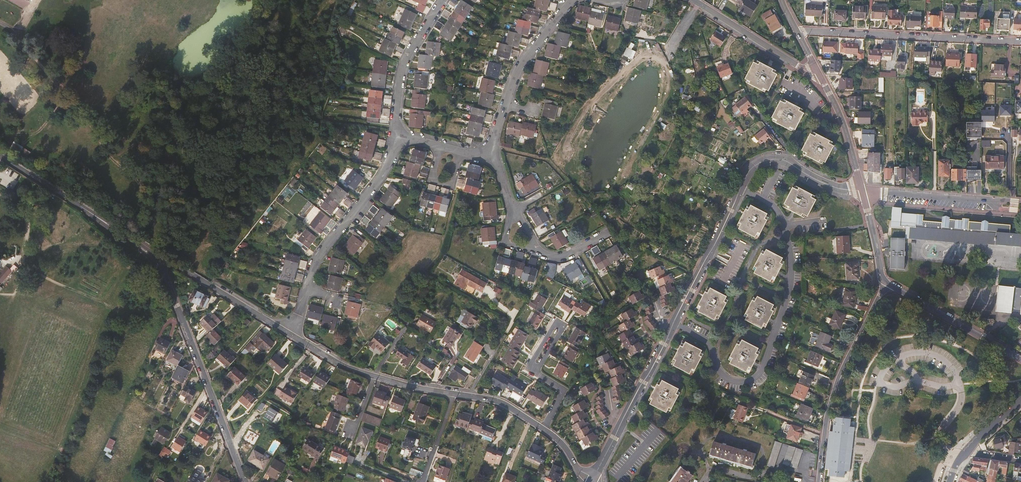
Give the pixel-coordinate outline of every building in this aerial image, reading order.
[(413,1),(419,4),(418,7),(424,10),(426,6),(425,6),(428,0),(413,0),(413,1)] [(473,7),(462,0),(458,6),(469,13),(473,7)] [(634,7),(646,10),(649,0),(636,0),(634,7)] [(751,16),(757,5),(749,0),(745,0),(741,7),(740,8),(746,12),(746,13),(751,16)] [(547,12),(548,6),(536,3),(534,9),(541,11),(547,12)] [(822,5),(806,4),(806,15),(815,15),(815,16),(822,16),(822,5)] [(469,13),(458,6),(454,12),(465,19),(469,13)] [(589,22),(592,9),(579,6),(576,18),(589,22)] [(977,17),(977,8),(966,7),(966,6),(960,6),(960,20),(965,20),(965,17),(970,18),(970,16),(977,17)] [(866,8),(853,7),(853,21),(861,21),(861,19),(866,19),(866,8)] [(885,7),(872,7),(872,21),(877,21),(877,19),(885,19),(885,7)] [(539,18),(541,11),(534,9),(528,8),(526,15),(539,18)] [(638,25),(641,11),(629,8),(625,21),(638,25)] [(955,9),(945,8),(944,18),(954,19),(955,9)] [(399,14),(397,19),(397,21),(399,22),(398,24),(411,31),(412,27),(417,15),(405,9),(402,16),(399,14)] [(602,27),(605,15),(601,14),(602,12),(592,9),(589,22),(588,24),(602,27)] [(766,19),(771,31),(780,27),(775,15),(774,16),(772,10),(764,13),(762,15),(764,20),(766,19)] [(846,12),(834,11),(834,20),(846,21),(846,12)] [(465,19),(454,12),(451,18),(462,25),(465,19)] [(537,24),(539,18),(526,15),(525,21),(531,23),(537,24)] [(902,26),(902,17),(897,17),(897,16),(893,15),(892,25),(897,25),(896,26),(902,26)] [(621,20),(608,16),(605,28),(618,32),(621,20)] [(942,27),(942,17),(928,16),(928,26),(942,27)] [(922,17),(906,17),(906,26),(914,27),(921,27),(922,17)] [(462,25),(451,18),(447,24),(458,31),(462,25)] [(1009,31),(1010,19),(997,19),(997,30),(1009,31)] [(530,30),(531,23),(525,21),(519,20),(517,27),(530,30)] [(989,21),(981,20),(980,30),(986,30),(986,27),(989,27),(989,21)] [(454,36),(458,31),(447,24),(443,29),(454,36)] [(402,39),(405,32),(393,27),(390,33),(402,39)] [(528,36),(530,30),(517,27),(515,33),(522,35),(528,36)] [(451,42),(454,36),(443,29),(440,35),(451,42)] [(520,42),(522,35),(515,33),(509,32),(508,39),(520,42)] [(567,48),(570,35),(558,32),(554,45),(561,47),(567,48)] [(715,32),(710,41),(720,48),(726,39),(715,32)] [(402,39),(390,33),(387,40),(397,44),(399,45),(402,39)] [(394,50),(397,44),(387,40),(385,39),(382,45),(394,50)] [(518,48),(520,42),(508,39),(506,45),(512,47),(518,48)] [(439,57),(440,44),(428,42),(426,55),(433,56),(439,57)] [(838,53),(838,43),(823,42),(823,52),(838,53)] [(858,53),(858,44),(846,43),(845,54),(858,54),(858,62),(864,62),(864,55),(864,53),(858,53)] [(512,47),(506,45),(500,44),(498,50),(511,53),(512,47)] [(558,60),(561,47),(554,45),(549,44),(545,57),(558,60)] [(391,57),(394,50),(382,45),(379,51),(391,57)] [(892,57),(892,46),(881,45),(881,56),(892,57)] [(632,59),(636,51),(627,47),(623,55),(632,59)] [(926,48),(915,47),(914,57),(915,57),(922,57),(923,57),(926,58),(926,59),(926,60),(930,61),(930,59),(930,56),(926,55),(926,52),(926,48)] [(509,60),(511,53),(498,50),(494,49),(493,56),(509,60)] [(958,67),(959,57),(956,56),(956,54),(946,54),(946,66),(958,67)] [(431,70),(433,56),(426,55),(420,55),(418,68),(431,70)] [(875,63),(875,55),(864,55),(864,62),(863,72),(868,72),(868,63),(875,63)] [(976,55),(966,55),(965,67),(976,67),(976,55)] [(386,75),(388,61),(375,60),(373,74),(386,75)] [(546,77),(549,63),(537,60),(533,74),(543,76),(546,77)] [(839,72),(840,61),(837,61),(831,61),(830,72),(839,72)] [(502,65),(489,62),(486,75),(498,78),(502,65)] [(729,62),(717,67),(721,78),(733,73),(729,62)] [(863,72),(864,62),(858,62),(855,62),(855,64),(861,64),(860,77),(863,77),(863,72)] [(765,66),(760,63),(759,65),(756,64),(754,63),(745,79),(748,80),(750,82),(749,84),(763,91),(764,89),(767,90),(769,91),(777,75),(775,74),(772,72),(774,70),(769,67),(765,66)] [(1005,66),(994,65),(994,70),(991,70),(991,77),(1004,77),(1005,66)] [(422,75),(422,72),(415,71),(414,74),(416,74),(414,88),(427,89),(428,76),(422,75)] [(540,89),(543,76),(533,74),(531,73),(528,86),(540,89)] [(384,89),(386,75),(373,74),(372,87),(384,89)] [(492,95),(495,81),(483,78),(479,92),(482,92),(492,95)] [(852,79),(840,79),(840,89),(852,89),(852,79)] [(382,99),(383,92),(370,90),(370,97),(382,99)] [(420,91),(412,90),(412,94),(413,94),(412,107),(424,109),(426,96),(419,95),(420,91)] [(491,109),(494,95),(492,95),(482,92),(478,105),(491,109)] [(382,105),(382,99),(370,97),(369,103),(382,105)] [(752,106),(745,97),(736,105),(745,117),(748,114),(746,111),(752,106)] [(861,110),(861,97),(849,97),(849,110),(861,110)] [(558,103),(545,100),(544,103),(546,104),(542,117),(554,120),(558,107),(557,106),(558,103)] [(795,106),(787,102),(786,104),(783,103),(781,101),(772,118),(775,119),(777,120),(776,123),(789,130),(791,127),(793,129),(796,130),(804,114),(802,112),(799,111),(800,109),(797,107),(795,106)] [(381,112),(382,105),(369,103),(368,111),(381,112)] [(745,117),(736,105),(732,108),(738,116),(739,116),(740,117),(742,120),(745,117)] [(1011,105),(1000,105),(1000,116),(1011,116),(1011,105)] [(484,118),(485,111),(473,108),(472,115),(484,118)] [(417,114),(417,111),(410,110),(410,113),(411,113),(409,127),(422,129),(424,115),(417,114)] [(995,111),(982,110),(981,122),(994,122),(995,111)] [(380,119),(381,112),(368,111),(367,118),(380,119)] [(917,114),(911,114),(911,123),(912,123),(912,128),(918,128),(918,125),(922,125),(922,123),(927,123),(927,114),(923,114),(923,111),(917,111),(917,114)] [(870,113),(859,113),(858,123),(870,124),(870,113)] [(482,124),(484,118),(472,115),(470,121),(482,124)] [(481,131),(482,124),(470,121),(468,128),(481,131)] [(520,135),(522,125),(509,122),(506,134),(520,137),(520,135)] [(533,138),(536,126),(523,122),(522,125),(520,135),(533,138)] [(980,124),(966,123),(965,138),(980,139),(980,124)] [(479,137),(481,131),(468,128),(467,134),(479,137)] [(770,138),(763,130),(754,138),(760,145),(770,138)] [(874,131),(863,131),(863,147),(873,147),(874,131)] [(376,142),(378,135),(366,132),(364,139),(376,142)] [(824,138),(817,134),(815,137),(813,135),(810,134),(802,151),(804,152),(807,153),(806,156),(819,162),(821,160),(823,161),(826,163),(834,146),(832,145),(829,144),(830,141),(827,139),(824,138)] [(7,136),(2,144),(6,147),(6,148),(19,156),(20,156),(26,159),(31,153),(24,148),(24,146),(12,138),(11,139),(7,136)] [(374,149),(376,142),(364,139),(362,146),(374,149)] [(373,155),(374,149),(362,146),(360,152),(373,155)] [(425,160),(426,153),(414,150),(412,156),(425,160)] [(371,162),(373,155),(360,152),(359,159),(371,162)] [(880,153),(868,153),(868,160),(866,160),(865,164),(868,164),(868,172),(880,172),(880,153)] [(423,166),(425,160),(412,156),(410,163),(420,166),(423,166)] [(1004,156),(985,156),(985,169),(1004,169),(1004,156)] [(949,161),(939,161),(939,176),(949,176),(949,161)] [(418,172),(420,166),(410,163),(408,162),(406,169),(418,172)] [(480,175),(482,168),(469,165),(468,171),(480,175)] [(904,179),(904,169),(899,169),(899,168),(894,168),(894,169),(894,174),(898,174),(898,179),(904,179)] [(918,168),(907,168),(907,183),(918,183),(918,168)] [(417,179),(418,172),(406,169),(405,176),(417,179)] [(894,174),(894,169),(885,169),(885,179),(891,179),(891,174),(894,174)] [(966,181),(966,170),(951,170),(952,181),(966,181)] [(981,181),(981,171),(966,170),(966,181),(981,181)] [(353,171),(345,181),(350,186),(348,188),(354,193),(356,190),(355,189),(364,178),(353,171)] [(478,181),(480,175),(468,171),(466,178),(468,179),(478,181)] [(539,185),(533,175),(518,183),(525,195),(528,193),(527,192),(539,185)] [(402,178),(402,183),(405,184),(405,188),(410,189),(411,179),(402,178)] [(479,189),(481,182),(478,181),(468,179),(467,185),(479,189)] [(477,195),(479,189),(467,185),(465,192),(477,195)] [(348,194),(338,186),(333,192),(343,200),(348,194)] [(396,191),(390,187),(388,189),(389,190),(380,201),(390,209),(399,198),(393,194),(396,191)] [(799,188),(798,191),(795,189),(793,188),(784,204),(787,206),(789,207),(788,209),(802,217),(803,214),(805,215),(808,217),(816,200),(814,199),(811,198),(813,195),(799,188)] [(445,217),(450,200),(446,199),(449,190),(446,189),(444,196),(444,199),(440,211),(439,215),(445,217)] [(343,200),(333,192),(329,197),(339,205),(343,200)] [(427,207),(430,195),(423,193),(420,206),(427,207)] [(434,209),(437,197),(430,195),(427,207),(434,209)] [(339,205),(329,197),(325,202),(335,210),(339,205)] [(440,211),(444,199),(437,197),(434,209),(440,211)] [(335,210),(325,202),(321,207),(331,215),(335,210)] [(495,202),(483,203),(484,217),(491,216),(491,220),(498,219),(498,216),(497,216),(495,202)] [(768,214),(751,206),(750,208),(749,211),(746,209),(739,223),(742,224),(740,227),(739,229),(756,238),(757,235),(758,232),(761,234),(767,220),(765,219),(766,216),(768,214)] [(1011,234),(1012,225),(944,219),(943,224),(923,222),(923,217),(901,215),(902,208),(894,207),(892,224),(910,226),(909,239),(987,245),(987,244),(1020,247),(1020,235),(1011,234)] [(393,217),(383,209),(379,214),(389,222),(393,217)] [(531,215),(538,227),(549,221),(542,209),(536,212),(535,209),(528,213),(530,216),(531,215)] [(330,220),(321,212),(312,223),(317,227),(315,230),(321,234),(323,232),(322,231),(330,220)] [(385,227),(389,222),(379,214),(375,219),(385,227)] [(385,227),(375,219),(370,225),(380,233),(385,227)] [(380,233),(370,225),(366,230),(376,238),(380,233)] [(494,228),(481,229),(483,243),(489,242),(490,245),(497,244),(496,241),(495,241),(494,228)] [(303,244),(301,247),(307,252),(309,249),(308,248),(316,238),(306,230),(298,240),(303,244)] [(556,235),(554,232),(548,236),(549,239),(551,238),(558,250),(568,244),(565,237),(568,235),(565,230),(556,235)] [(360,236),(354,232),(352,234),(353,235),(345,246),(354,254),(363,243),(358,239),(360,236)] [(848,237),(837,237),(838,254),(850,253),(850,245),(848,245),(848,237)] [(905,238),(891,238),(890,269),(904,269),(905,256),(906,256),(906,252),(905,252),(905,238)] [(623,257),(617,246),(611,249),(618,260),(623,257)] [(618,260),(611,249),(605,253),(612,264),(618,260)] [(777,255),(766,250),(765,252),(764,255),(761,254),(755,267),(757,268),(756,271),(754,273),(762,277),(771,282),(772,280),(773,277),(776,278),(780,271),(783,264),(780,263),(782,261),(783,258),(777,255)] [(612,264),(605,253),(599,256),(606,267),(612,264)] [(298,263),(300,257),(287,254),(286,260),(298,263)] [(606,267),(599,256),(593,260),(600,271),(606,267)] [(502,271),(505,259),(498,257),(495,269),(502,271)] [(344,261),(332,258),(329,271),(341,274),(344,261)] [(509,273),(512,261),(505,259),(502,271),(509,273)] [(296,270),(298,263),(286,260),(284,267),(296,270)] [(576,263),(564,270),(571,281),(582,274),(579,268),(582,266),(578,260),(575,262),(576,263)] [(515,275),(519,262),(512,261),(509,273),(515,275)] [(522,277),(524,267),(525,264),(519,262),(515,275),(522,277)] [(846,263),(847,280),(858,279),(858,269),(859,269),(858,262),(846,263)] [(11,271),(6,267),(0,274),(0,285),(11,271)] [(295,277),(296,270),(284,267),(282,274),(295,277)] [(528,281),(531,268),(524,267),(522,277),(521,279),(528,281)] [(660,267),(649,272),(652,279),(665,273),(664,270),(662,271),(660,267)] [(534,283),(538,270),(531,268),(528,281),(534,283)] [(463,271),(455,285),(460,288),(463,283),(475,289),(481,280),(463,271)] [(293,283),(295,277),(282,274),(281,280),(293,283)] [(671,279),(669,275),(658,280),(661,288),(659,289),(662,296),(660,297),(662,300),(660,301),(662,304),(661,304),(662,308),(670,305),(669,302),(670,301),(668,298),(669,297),(668,294),(676,291),(674,286),(672,287),(671,284),(675,282),(673,278),(671,279)] [(343,279),(330,276),(327,289),(339,292),(343,279)] [(291,288),(279,285),(275,298),(282,300),(281,303),(288,305),(289,301),(287,301),(291,288)] [(996,311),(1011,313),(1014,311),(1020,311),(1020,313),(1020,314),(1020,287),(998,285),(996,311)] [(727,297),(710,288),(709,291),(708,293),(705,292),(699,305),(701,306),(699,309),(698,311),(715,320),(716,318),(717,315),(720,316),(727,303),(724,302),(726,299),(727,297)] [(842,305),(854,308),(858,291),(846,288),(842,305)] [(208,297),(195,290),(189,301),(203,307),(206,308),(210,300),(207,298),(208,297)] [(640,291),(629,297),(633,305),(646,298),(644,294),(642,295),(640,291)] [(561,308),(570,313),(572,310),(575,306),(571,303),(573,300),(570,299),(572,295),(567,292),(565,295),(564,295),(558,305),(562,307),(561,308)] [(531,302),(529,305),(538,311),(540,312),(547,300),(539,294),(533,304),(531,302)] [(349,301),(345,315),(357,318),(361,304),(355,303),(356,298),(349,296),(348,301),(349,301)] [(768,302),(758,297),(756,299),(755,302),(753,300),(746,314),(748,315),(747,318),(746,320),(753,324),(762,329),(763,326),(765,324),(767,325),(770,319),(774,312),(772,310),(773,308),(774,305),(768,302)] [(582,315),(585,316),(591,307),(582,301),(580,304),(577,302),(576,303),(575,306),(572,310),(581,316),(582,315)] [(158,306),(151,303),(146,313),(153,316),(158,306)] [(323,308),(310,305),(307,318),(321,321),(323,308)] [(652,305),(644,309),(645,311),(646,312),(645,313),(647,316),(644,318),(646,321),(644,322),(646,325),(647,325),(649,328),(651,330),(658,326),(656,323),(656,324),(654,320),(653,321),(652,318),(653,317),(651,314),(654,312),(653,309),(654,308),(652,305)] [(426,309),(417,325),(431,333),(440,317),(426,309)] [(621,315),(625,323),(619,326),(623,333),(619,336),(623,343),(627,350),(629,349),(633,356),(645,348),(643,344),(642,345),(640,342),(638,339),(636,340),(634,336),(636,335),(634,332),(632,333),(630,329),(636,326),(633,322),(632,323),(630,320),(638,315),(636,311),(634,312),(632,309),(621,315)] [(529,323),(537,328),(545,315),(540,312),(538,311),(536,314),(535,313),(529,323)] [(843,321),(846,315),(836,311),(830,325),(839,328),(842,321),(843,321)] [(465,318),(461,316),(457,322),(461,324),(462,323),(473,329),(477,323),(480,325),(483,321),(480,319),(468,312),(465,318)] [(220,322),(213,315),(210,318),(207,315),(200,322),(204,325),(205,325),(210,331),(220,322)] [(338,319),(324,315),(321,328),(334,331),(336,324),(339,325),(341,318),(338,317),(338,319)] [(246,328),(251,322),(247,319),(242,325),(246,328)] [(406,332),(423,342),(426,339),(408,328),(406,332)] [(451,328),(443,340),(451,346),(456,338),(458,339),(461,334),(451,328)] [(576,328),(568,342),(571,344),(577,347),(579,344),(580,344),(586,334),(576,328)] [(222,339),(213,330),(206,336),(209,339),(208,340),(211,344),(213,343),(215,345),(222,339)] [(381,330),(368,345),(374,350),(376,347),(382,352),(390,343),(384,339),(387,336),(387,335),(386,334),(385,332),(381,330)] [(518,330),(508,346),(510,347),(518,352),(528,335),(518,330)] [(274,343),(261,332),(252,342),(245,349),(250,353),(253,349),(256,345),(263,351),(266,347),(268,349),(274,343)] [(815,339),(812,344),(816,346),(829,351),(832,346),(828,344),(831,337),(821,333),(818,340),(815,339)] [(165,354),(171,343),(160,338),(159,342),(156,341),(155,345),(156,346),(155,349),(165,354)] [(752,345),(742,340),(741,343),(740,345),(737,344),(730,357),(733,359),(731,361),(730,364),(737,367),(747,372),(748,370),(749,367),(752,368),(755,362),(759,355),(756,354),(757,351),(759,349),(752,345)] [(483,347),(475,342),(465,357),(473,362),(483,347)] [(702,351),(686,342),(685,345),(683,347),(681,346),(674,359),(676,361),(675,363),(674,366),(690,374),(691,372),(693,369),(695,370),(702,357),(700,356),(701,353),(702,351)] [(571,344),(563,357),(572,362),(580,349),(577,347),(571,344)] [(218,350),(215,347),(211,350),(212,352),(207,356),(209,359),(212,357),(213,358),(217,355),(215,352),(218,350)] [(510,347),(501,361),(512,368),(517,362),(515,361),(516,359),(520,353),(518,352),(510,347)] [(400,348),(396,355),(403,359),(401,362),(408,366),(414,357),(400,348)] [(226,366),(233,359),(224,350),(217,358),(221,363),(222,362),(226,366)] [(178,366),(183,356),(172,351),(167,360),(178,366)] [(813,352),(812,351),(807,363),(805,362),(804,364),(811,366),(812,365),(818,367),(823,356),(813,352)] [(608,353),(597,358),(600,366),(602,365),(605,372),(605,373),(609,371),(613,379),(611,380),(614,387),(612,388),(614,391),(613,391),(614,395),(615,398),(613,399),(615,402),(622,399),(621,396),(622,395),(621,392),(620,389),(621,388),(619,385),(627,381),(625,377),(624,378),(622,374),(626,373),(624,369),(623,370),(621,366),(619,367),(617,363),(615,364),(613,360),(612,356),(610,357),(608,353)] [(289,364),(277,354),(269,363),(275,368),(276,367),(282,371),(289,364)] [(423,358),(417,366),(431,375),(436,367),(423,358)] [(228,368),(235,360),(233,359),(226,366),(228,368)] [(561,361),(554,374),(562,379),(570,366),(561,361)] [(456,366),(449,377),(456,382),(458,378),(464,382),(471,371),(464,367),(462,370),(456,366)] [(183,383),(189,372),(185,369),(184,371),(177,368),(170,381),(174,383),(176,379),(183,383)] [(246,377),(235,368),(227,377),(235,384),(236,383),(239,385),(246,377)] [(310,383),(314,375),(304,368),(299,376),(310,383)] [(331,377),(321,371),(315,382),(325,387),(331,377)] [(804,372),(799,384),(809,388),(811,384),(809,383),(813,375),(804,372)] [(496,373),(490,382),(500,388),(501,387),(505,390),(506,387),(510,381),(496,373)] [(521,396),(527,387),(512,378),(510,381),(506,387),(521,396)] [(357,395),(359,388),(361,389),(362,384),(351,380),(346,394),(354,397),(355,394),(357,395)] [(679,389),(662,381),(661,383),(660,386),(658,384),(651,398),(653,399),(651,402),(650,404),(667,413),(668,410),(669,407),(672,409),(679,395),(676,394),(678,391),(679,389)] [(594,386),(592,383),(581,389),(585,396),(598,389),(595,385),(594,386)] [(799,400),(800,398),(804,399),(809,388),(799,384),(798,384),(793,395),(792,394),(791,396),(792,397),(799,400)] [(191,400),(196,391),(186,385),(179,398),(186,401),(188,398),(191,400)] [(291,405),(297,395),(290,392),(289,393),(284,389),(278,399),(283,402),(283,401),(291,405)] [(542,407),(548,398),(536,391),(535,392),(531,390),(527,397),(542,407)] [(257,400),(247,391),(238,400),(249,409),(257,400)] [(386,407),(391,396),(377,391),(373,402),(386,407)] [(349,399),(337,394),(332,408),(344,412),(349,399)] [(601,417),(603,420),(610,416),(608,413),(607,413),(606,410),(605,410),(603,407),(605,406),(603,403),(604,402),(603,399),(604,398),(603,395),(596,399),(598,402),(596,403),(597,406),(596,407),(597,410),(596,411),(598,414),(600,417),(601,417)] [(406,400),(394,396),(390,407),(402,412),(406,400)] [(584,400),(573,407),(577,414),(572,417),(576,424),(572,426),(576,433),(580,440),(582,440),(586,446),(599,439),(597,435),(595,436),(594,433),(591,429),(589,430),(588,427),(589,425),(588,422),(586,423),(584,420),(589,417),(587,413),(585,414),(583,411),(590,406),(588,403),(586,404),(584,400)] [(429,406),(419,403),(413,419),(424,424),(427,418),(425,417),(429,406)] [(813,409),(801,404),(796,417),(806,422),(807,420),(808,420),(813,409)] [(265,417),(274,422),(281,410),(272,405),(265,417)] [(743,423),(748,408),(739,405),(734,420),(743,423)] [(191,420),(201,426),(207,415),(197,409),(191,420)] [(336,432),(341,419),(339,418),(341,415),(332,411),(325,428),(336,432)] [(468,428),(471,420),(472,415),(465,413),(465,416),(462,415),(459,414),(455,425),(468,428)] [(380,426),(382,420),(364,414),(361,421),(380,427),(380,426)] [(851,417),(836,415),(836,418),(832,418),(830,423),(827,457),(826,467),(831,467),(833,467),(845,469),(850,469),(855,425),(850,424),(851,417)] [(481,432),(483,425),(484,422),(475,419),(474,421),(471,420),(468,428),(481,432)] [(492,441),(496,430),(483,425),(481,432),(480,434),(483,435),(482,437),(492,441)] [(802,428),(791,425),(787,438),(797,442),(802,428)] [(170,433),(162,428),(151,445),(155,447),(159,440),(163,443),(170,433)] [(372,431),(363,428),(357,444),(366,447),(368,440),(369,440),(372,431)] [(207,446),(212,436),(207,433),(206,435),(200,431),(196,439),(207,446)] [(417,439),(407,435),(402,451),(411,454),(417,439)] [(178,436),(172,448),(180,452),(187,441),(178,436)] [(390,441),(380,437),(376,447),(386,451),(390,441)] [(1006,444),(1004,437),(994,440),(996,449),(1004,447),(1003,445),(1006,444)] [(110,456),(117,441),(110,438),(103,452),(110,456)] [(324,449),(308,439),(302,449),(308,452),(308,451),(319,457),(324,449)] [(767,466),(774,468),(782,443),(776,441),(767,466)] [(714,442),(710,454),(752,466),(756,454),(714,442)] [(532,447),(528,456),(539,461),(545,463),(547,457),(543,455),(545,450),(540,448),(540,447),(534,444),(533,444),(532,447)] [(789,446),(783,464),(789,466),(795,448),(789,446)] [(346,463),(350,452),(345,451),(345,450),(334,447),(330,456),(341,460),(341,462),(346,463)] [(500,465),(504,453),(499,451),(498,454),(493,452),(494,449),(489,447),(484,459),(489,461),(488,463),(494,465),(494,463),(500,465)] [(803,450),(796,448),(790,466),(797,468),(803,450)] [(269,459),(255,451),(249,461),(264,469),(269,459)] [(986,471),(988,460),(973,458),(973,464),(975,464),(981,466),(980,470),(986,471)] [(277,480),(284,467),(273,461),(266,473),(273,476),(272,477),(277,480)] [(999,467),(1000,462),(991,461),(990,469),(998,471),(999,467)] [(1007,474),(1008,463),(1000,462),(999,467),(1003,467),(1002,474),(1007,474)] [(1019,472),(1020,472),(1020,465),(1015,464),(1013,479),(1020,481),(1020,477),(1018,476),(1019,472)] [(450,469),(439,465),(435,477),(446,481),(450,469)] [(563,475),(560,474),(562,469),(554,465),(552,469),(546,466),(541,476),(543,476),(547,478),(553,481),(555,481),(560,481),(563,475)] [(672,481),(688,481),(693,475),(692,474),(693,473),(690,471),(689,472),(682,467),(672,481)] [(844,476),(845,469),(833,467),(832,472),(832,475),(844,476)] [(205,480),(200,478),(203,472),(197,469),(194,474),(193,474),(189,481),(204,481),(205,480)] [(997,473),(998,471),(990,469),(988,475),(996,477),(997,473)] [(229,480),(217,474),(213,481),(228,481),(229,480)] [(516,477),(506,474),(506,476),(504,480),(503,481),(514,481),(516,477)] [(968,476),(962,474),(959,480),(958,481),(965,481),(968,476)]
